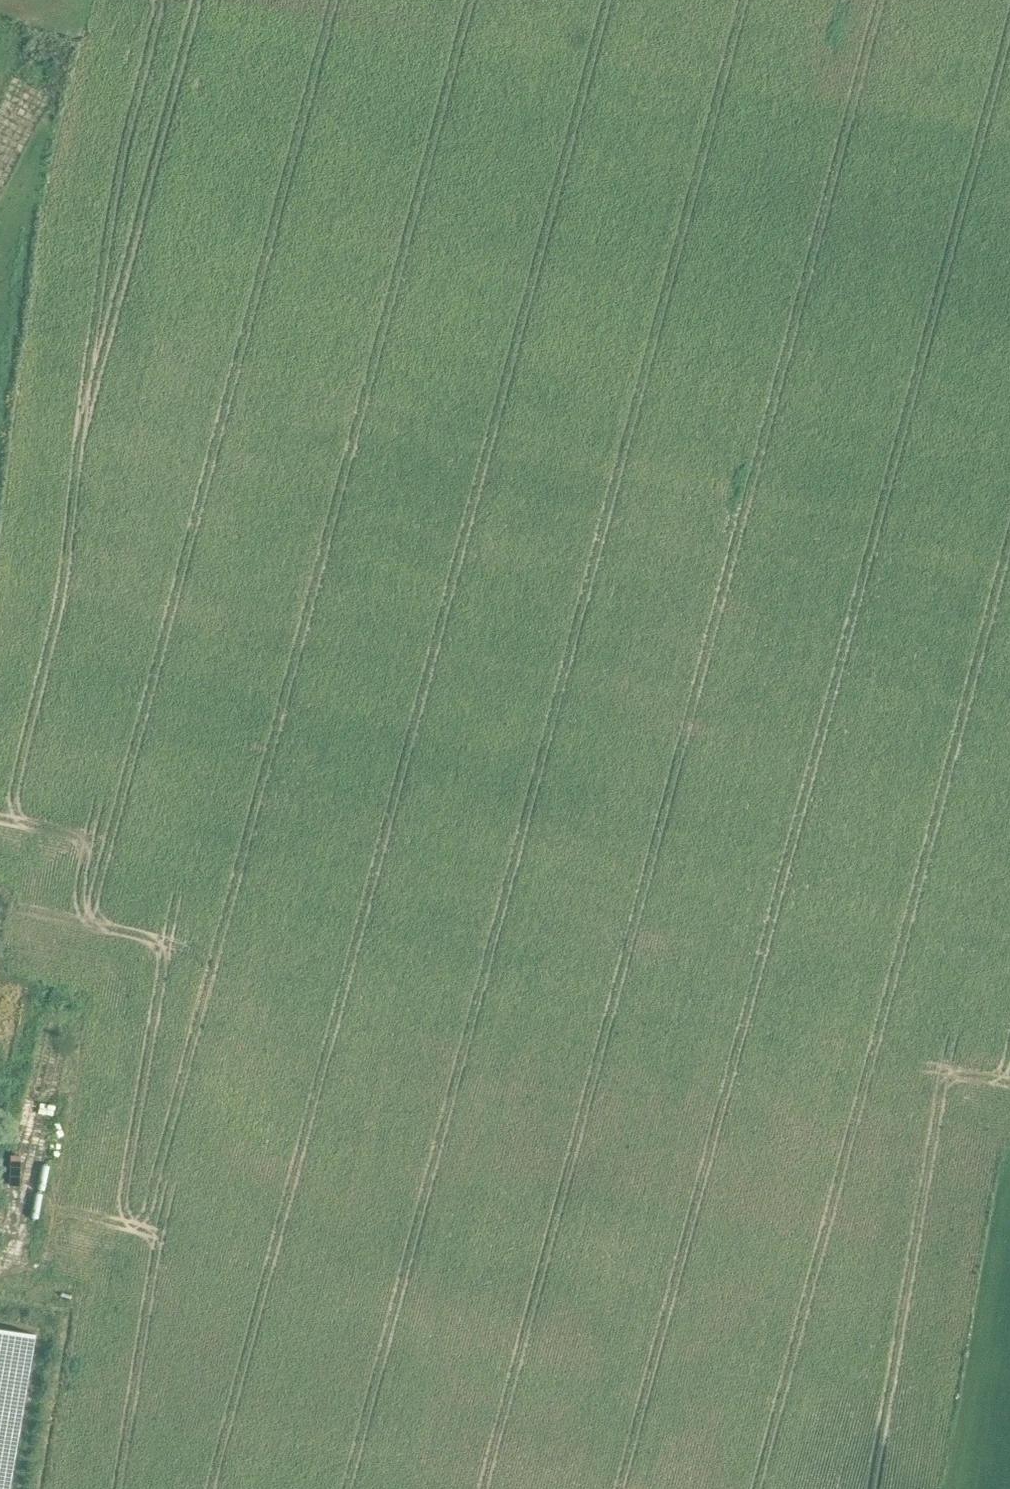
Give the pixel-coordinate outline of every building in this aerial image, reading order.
[(36,1334),(0,1328),(0,1488),(10,1488),(36,1334)]
